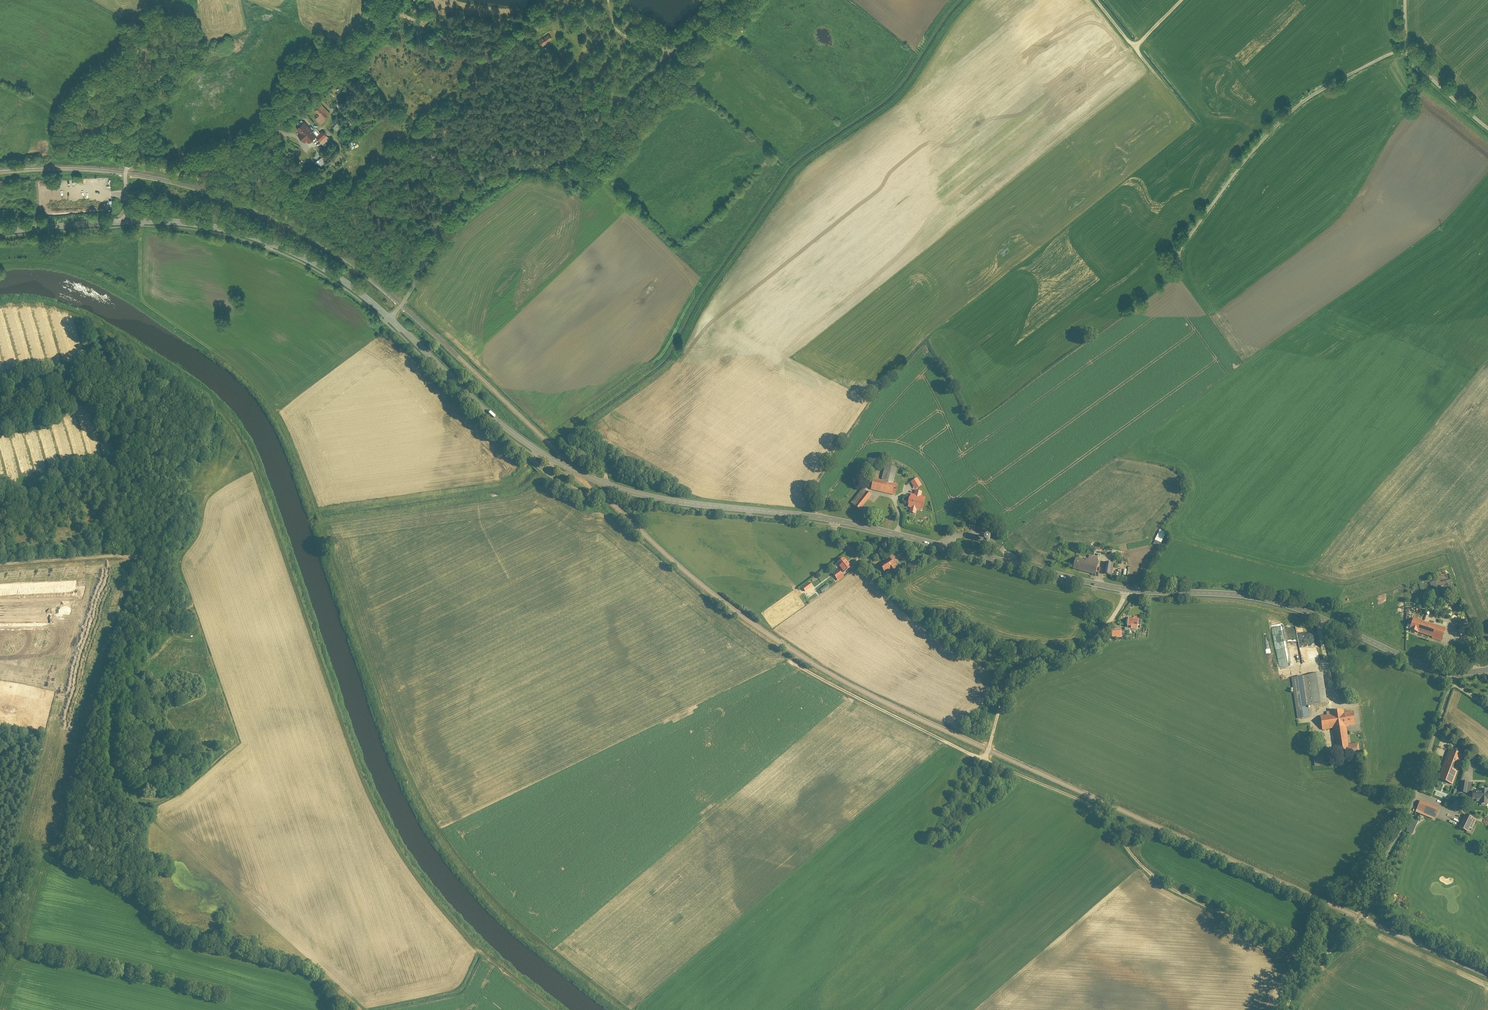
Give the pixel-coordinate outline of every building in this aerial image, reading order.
[(538,21),(534,25),(539,30),(543,27),(538,21)] [(538,41),(542,46),(551,38),(548,35),(543,39),(542,38),(538,41)] [(319,106),(315,111),(324,120),(329,115),(319,106)] [(319,116),(316,120),(321,125),(324,121),(319,116)] [(296,129),(300,134),(298,136),(304,142),(306,140),(309,143),(316,137),(303,123),(296,129)] [(322,131),(316,137),(323,145),(330,139),(322,131)] [(898,484),(893,483),(896,469),(885,467),(882,481),(873,479),(870,491),(896,496),(898,484)] [(916,480),(910,483),(915,490),(920,487),(916,480)] [(851,504),(860,511),(871,497),(862,490),(851,504)] [(915,516),(917,510),(923,512),(925,501),(920,500),(921,494),(915,493),(914,498),(909,497),(907,508),(910,508),(908,515),(915,516)] [(1161,530),(1155,542),(1162,544),(1167,533),(1161,530)] [(842,560),(836,565),(843,574),(849,569),(842,560)] [(1076,560),(1073,571),(1096,577),(1099,566),(1076,560)] [(890,571),(892,573),(895,570),(894,568),(895,568),(889,561),(879,568),(884,575),(890,571)] [(1105,564),(1103,576),(1112,577),(1113,565),(1105,564)] [(812,583),(807,585),(816,598),(820,595),(812,583)] [(1436,583),(1430,584),(1433,597),(1439,596),(1436,583)] [(827,586),(819,591),(822,594),(829,589),(827,586)] [(1413,619),(1409,632),(1442,642),(1446,629),(1413,619)] [(1127,627),(1132,628),(1131,631),(1137,631),(1138,621),(1128,620),(1127,627)] [(1132,636),(1130,636),(1130,632),(1122,630),(1121,635),(1126,636),(1126,639),(1131,640),(1132,636)] [(1322,675),(1292,680),(1298,720),(1309,719),(1308,707),(1326,704),(1322,675)] [(1333,730),(1336,756),(1350,754),(1347,728),(1356,727),(1354,714),(1345,715),(1344,711),(1330,713),(1331,717),(1320,719),(1322,732),(1333,730)] [(1312,752),(1314,768),(1332,766),(1330,750),(1312,752)] [(1449,751),(1438,781),(1453,787),(1464,757),(1449,751)] [(1461,782),(1459,794),(1470,796),(1472,784),(1461,782)] [(1385,788),(1384,794),(1392,796),(1394,789),(1385,788)] [(1473,801),(1487,802),(1487,791),(1474,791),(1473,801)] [(1421,801),(1417,812),(1434,819),(1439,809),(1421,801)] [(1465,816),(1458,829),(1468,833),(1474,820),(1465,816)]
